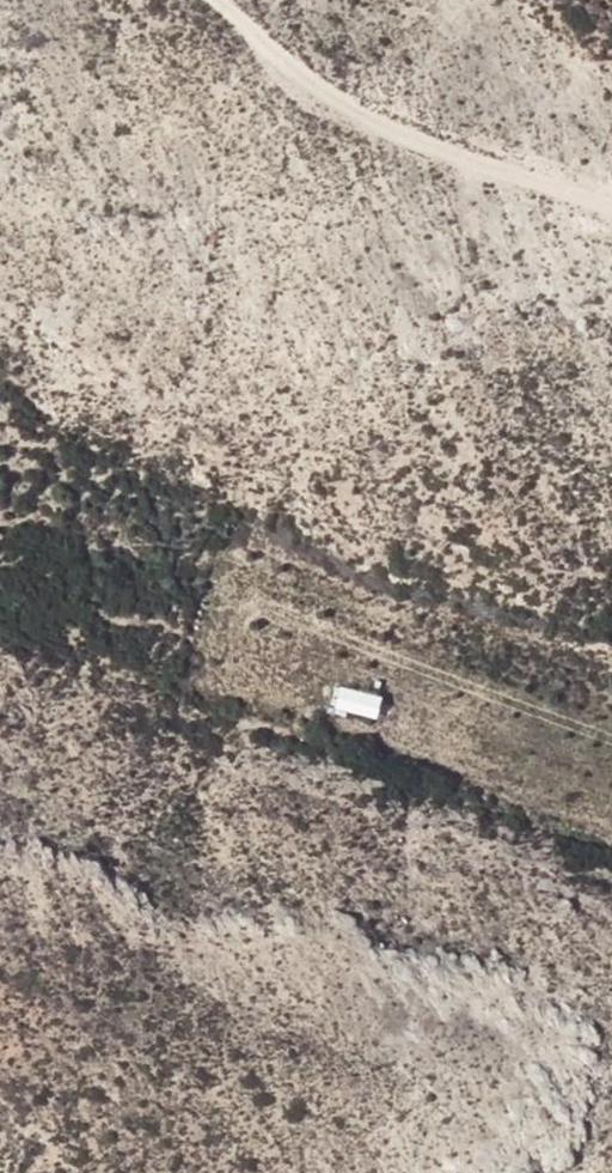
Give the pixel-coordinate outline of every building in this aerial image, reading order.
[(339,683),(334,705),(377,715),(382,693),(339,683)]
